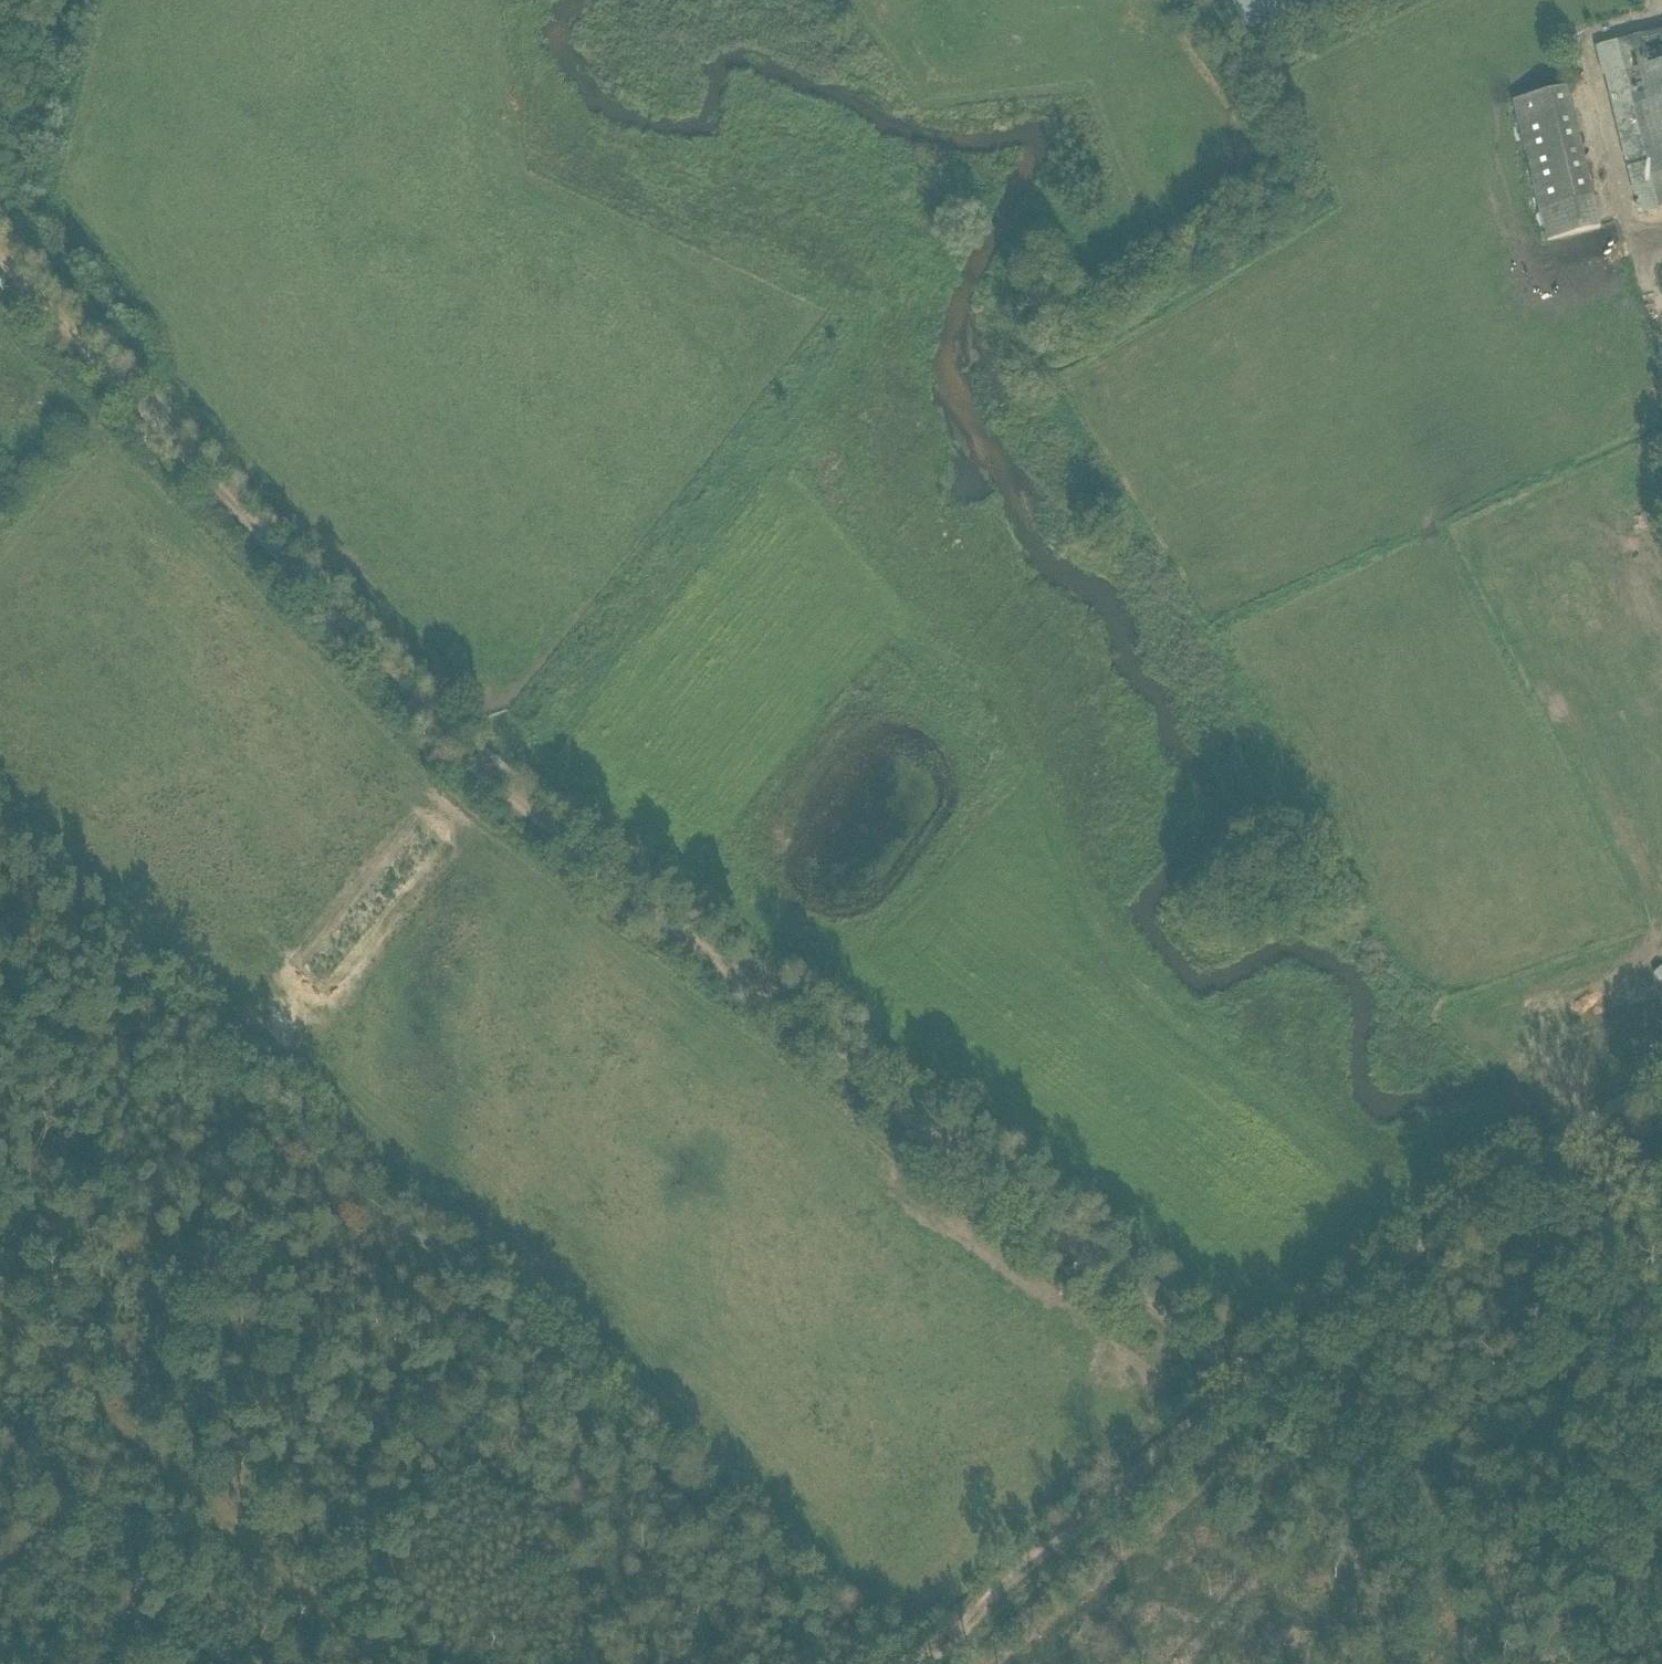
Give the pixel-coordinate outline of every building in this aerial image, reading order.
[(1619,43),(1658,207),(1661,206),(1661,33),(1619,43)] [(1565,89),(1513,103),(1548,240),(1601,227),(1565,89)]
